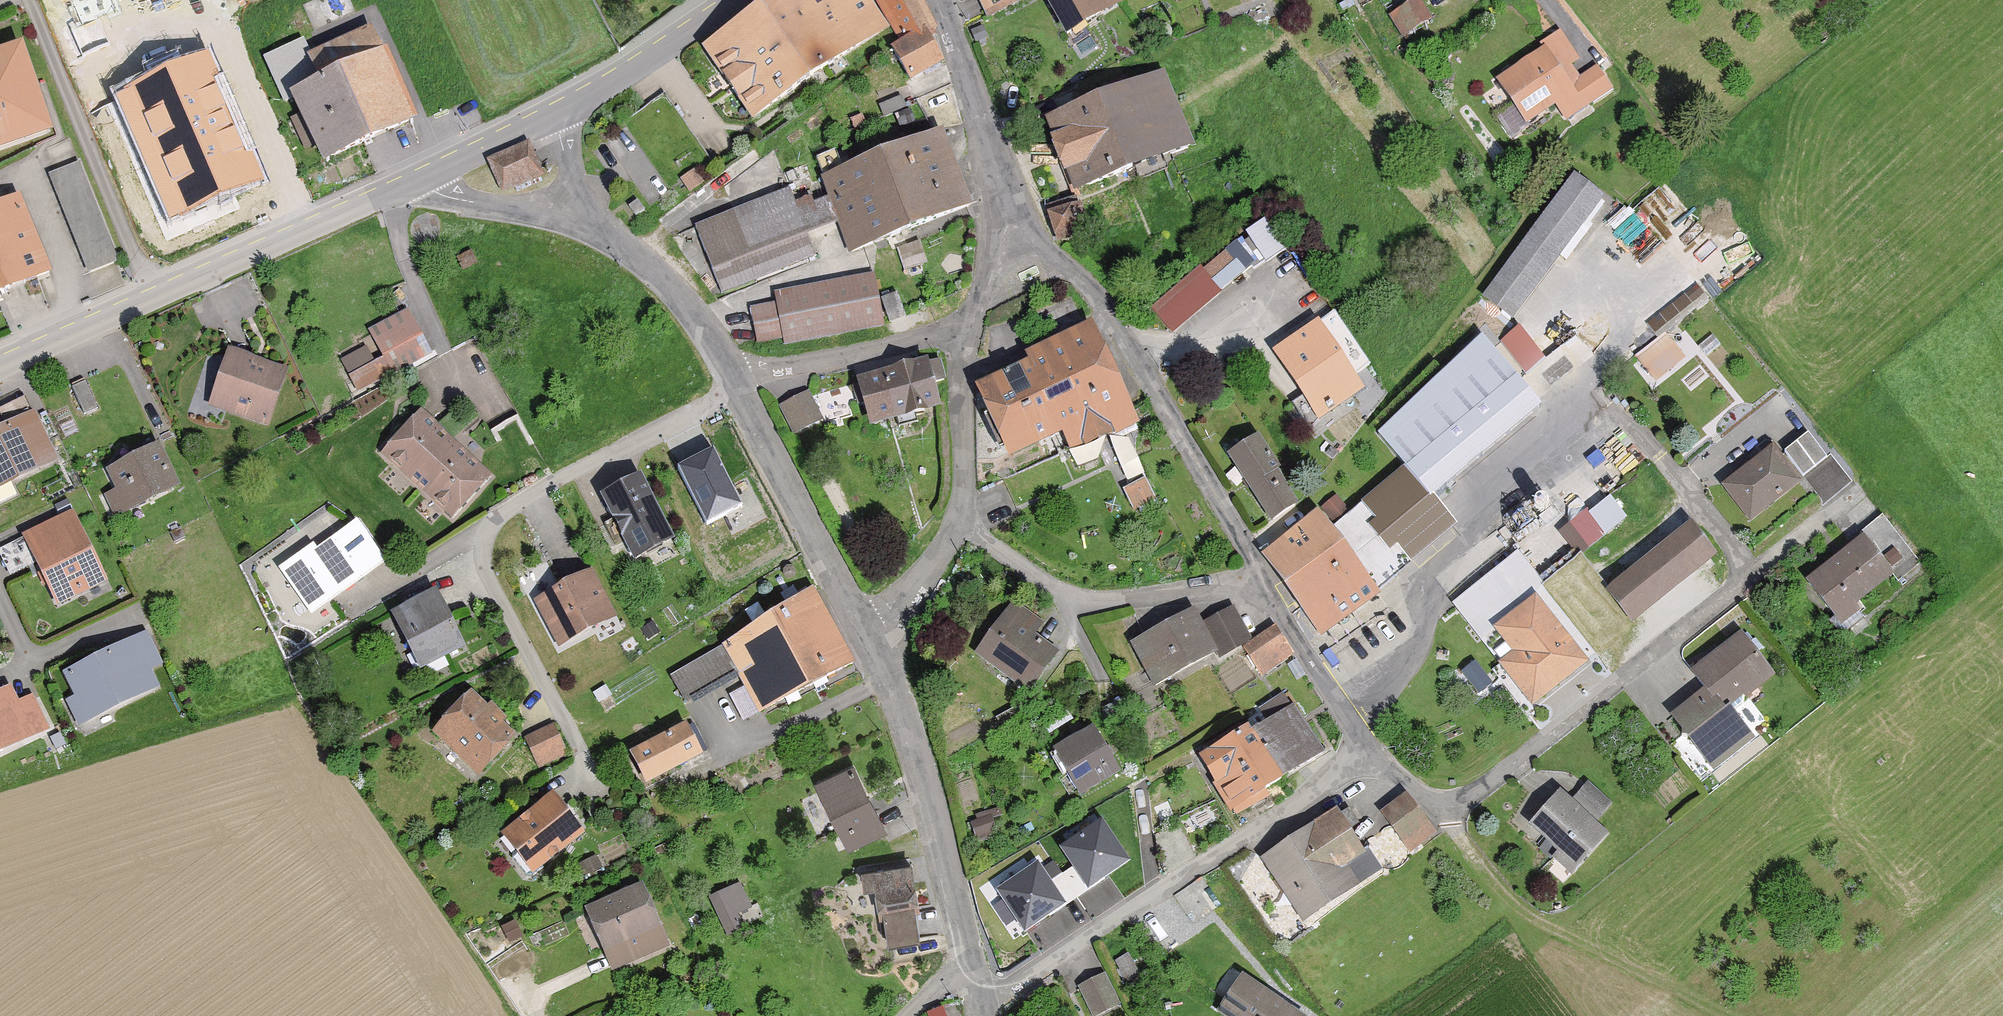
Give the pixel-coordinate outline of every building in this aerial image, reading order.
[(742,134),(882,41),(857,4),(839,16),(828,0),(787,0),(694,62),(742,134)] [(889,51),(913,86),(945,64),(923,32),(938,22),(922,0),(876,0),(904,41),(889,51)] [(988,20),(1027,0),(977,0),(988,20)] [(1065,36),(1123,5),(1121,0),(1045,0),(1065,36)] [(321,164),(414,119),(368,25),(308,54),(318,74),(285,90),(321,164)] [(0,54),(0,152),(53,133),(22,47),(0,54)] [(1494,116),(1510,139),(1553,109),(1564,125),(1614,90),(1597,66),(1571,85),(1545,48),(1495,83),(1511,105),(1494,116)] [(211,52),(112,93),(167,221),(266,180),(211,52)] [(1164,72),(1041,120),(1071,197),(1194,149),(1164,72)] [(787,190),(693,226),(720,297),(816,260),(808,238),(836,227),(848,258),(972,210),(942,132),(819,179),(825,196),(794,208),(787,190)] [(530,138),(486,157),(502,192),(545,173),(530,138)] [(79,164),(49,176),(88,273),(118,262),(79,164)] [(1487,300),(1517,321),(1602,201),(1572,180),(1487,300)] [(14,194),(0,200),(0,293),(49,272),(14,194)] [(1152,313),(1173,336),(1222,292),(1200,269),(1152,313)] [(885,328),(876,276),(773,294),(774,302),(750,306),(756,342),(782,338),(783,345),(885,328)] [(429,359),(406,312),(368,330),(382,358),(348,375),(357,394),(429,359)] [(1332,315),(1274,356),(1304,399),(1293,407),(1316,439),(1360,409),(1351,397),(1361,390),(1353,378),(1368,367),(1332,315)] [(1093,333),(970,390),(1003,459),(1054,436),(1065,459),(1136,425),(1093,333)] [(1668,336),(1637,361),(1655,382),(1686,357),(1668,336)] [(1543,410),(1483,337),(1379,437),(1404,469),(1408,466),(1434,498),(1543,410)] [(288,368),(229,347),(208,404),(267,425),(288,368)] [(941,360),(926,364),(856,384),(869,430),(940,410),(933,385),(947,382),(941,360)] [(807,395),(780,408),(793,434),(819,421),(807,395)] [(33,411),(0,427),(0,489),(58,460),(33,411)] [(493,477),(420,412),(381,456),(453,521),(493,477)] [(1260,441),(1229,459),(1267,523),(1298,505),(1260,441)] [(179,486),(158,444),(106,469),(117,491),(104,498),(114,518),(179,486)] [(1772,445),(1721,487),(1752,525),(1803,483),(1772,445)] [(744,508),(714,452),(678,471),(707,527),(744,508)] [(1328,531),(1314,514),(1259,559),(1323,636),(1458,527),(1434,498),(1408,466),(1404,469),(1328,531)] [(675,542),(642,476),(600,498),(634,563),(675,542)] [(1143,478),(1123,492),(1134,512),(1155,501),(1143,478)] [(110,585),(74,512),(21,538),(56,611),(110,585)] [(386,564),(356,523),(318,550),(315,546),(279,572),(311,617),(386,564)] [(1607,590),(1634,624),(1718,557),(1691,523),(1607,590)] [(1895,580),(1862,538),(1805,583),(1839,624),(1895,580)] [(1576,647),(1586,639),(1517,553),(1453,604),(1501,664),(1513,655),(1493,630),(1535,596),(1576,647)] [(535,600),(560,648),(618,619),(593,570),(535,600)] [(420,669),(424,667),(465,645),(434,588),(390,612),(420,669)] [(737,674),(762,717),(855,663),(814,591),(669,675),(686,703),(737,674)] [(1535,596),(1493,630),(1513,655),(1501,664),(1499,666),(1533,709),(1590,664),(1576,647),(1535,596)] [(1016,604),(976,659),(1015,687),(1028,696),(1058,654),(1034,637),(1044,624),(1016,604)] [(1193,613),(1132,646),(1156,692),(1252,640),(1235,609),(1201,627),(1193,613)] [(1292,655),(1273,629),(1242,652),(1260,678),(1292,655)] [(172,681),(147,632),(63,673),(74,696),(64,700),(77,727),(172,681)] [(1773,676),(1739,635),(1690,674),(1706,694),(1672,721),(1713,771),(1752,740),(1729,711),(1773,676)] [(1493,685),(1474,664),(1461,675),(1480,696),(1493,685)] [(10,688),(0,693),(0,753),(50,729),(33,694),(16,702),(10,688)] [(477,777),(517,737),(470,692),(431,732),(477,777)] [(1289,708),(1280,694),(1257,708),(1267,723),(1249,734),(1245,728),(1194,759),(1234,823),(1270,801),(1265,792),(1326,754),(1295,704),(1289,708)] [(703,754),(686,723),(630,753),(647,784),(703,754)] [(524,737),(539,771),(568,759),(553,724),(524,737)] [(1093,729),(1050,753),(1076,798),(1118,775),(1093,729)] [(813,780),(851,853),(889,833),(851,760),(813,780)] [(1612,803),(1589,782),(1571,801),(1562,793),(1524,835),(1570,877),(1585,861),(1610,833),(1596,821),(1612,803)] [(584,835),(552,794),(498,836),(530,877),(584,835)] [(1438,835),(1407,795),(1380,815),(1411,855),(1438,835)] [(1378,875),(1336,811),(1260,861),(1302,925),(1378,875)] [(1051,881),(1037,860),(996,888),(1025,931),(1132,859),(1102,814),(1058,844),(1073,866),(1051,881)] [(915,863),(873,868),(877,903),(919,898),(915,863)] [(611,971),(668,947),(640,883),(583,907),(611,971)] [(1106,975),(1078,989),(1091,1015),(1100,1015),(1121,1007),(1106,975)] [(1242,977),(1216,1015),(1217,1015),(1302,1015),(1242,977)]
